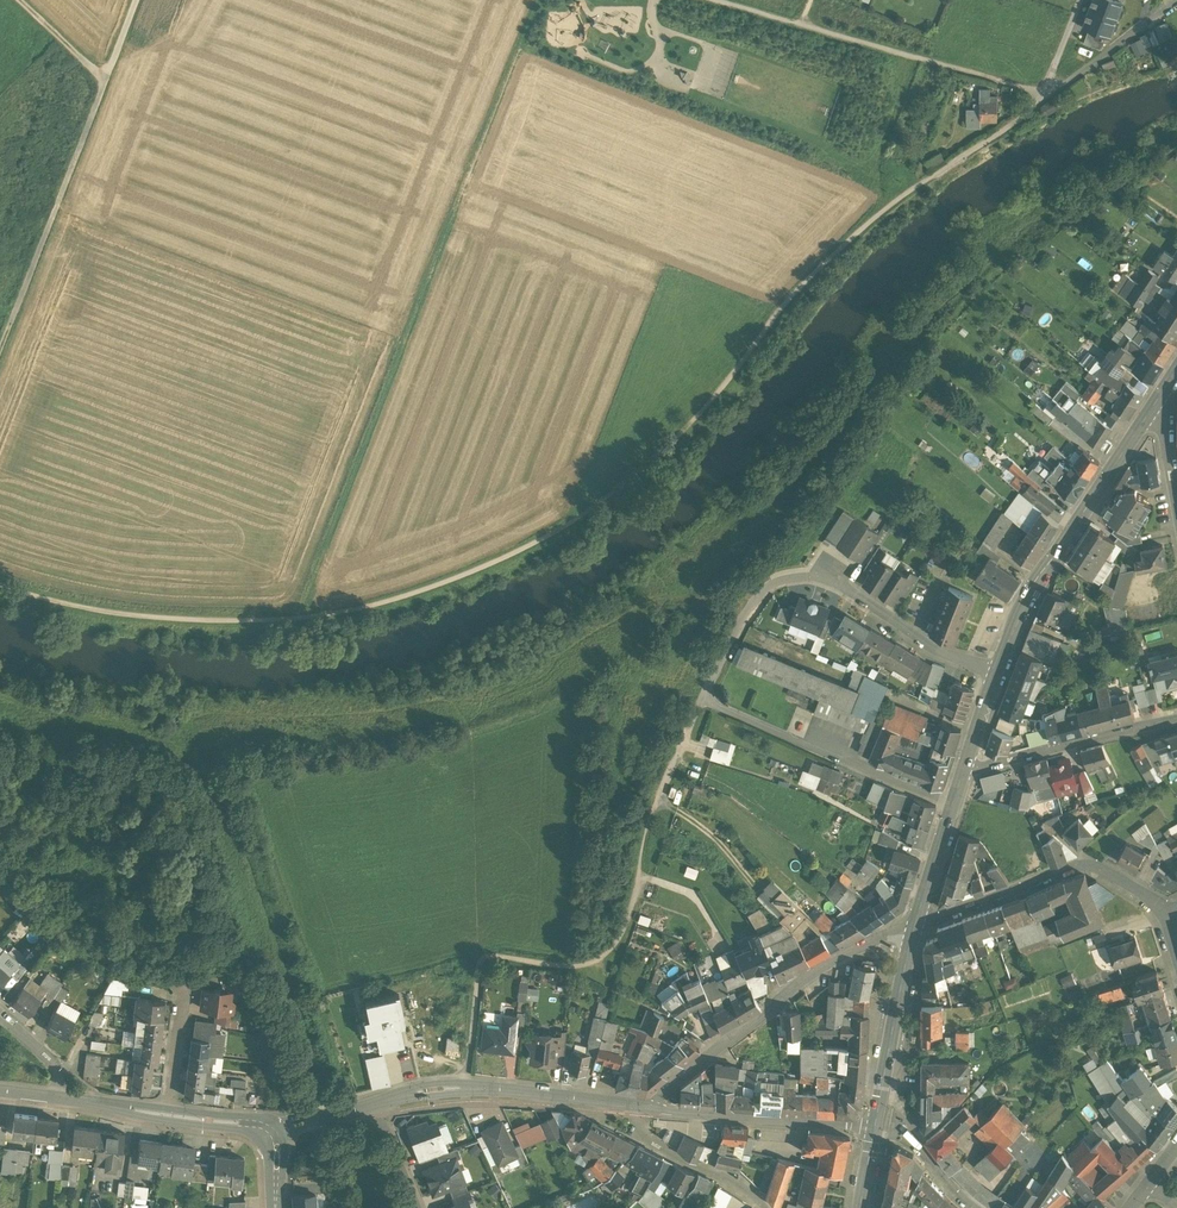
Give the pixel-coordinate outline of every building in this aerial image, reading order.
[(1089,9),(1116,19),(1123,2),(1120,1),(1118,0),(1095,0),(1095,1),(1093,0),(1089,9)] [(1087,20),(1084,28),(1089,30),(1107,36),(1109,37),(1116,19),(1089,9),(1086,19),(1087,20)] [(1161,40),(1172,36),(1167,23),(1156,28),(1161,40)] [(1107,36),(1089,30),(1084,43),(1102,50),(1107,36)] [(1153,44),(1159,42),(1154,31),(1148,33),(1153,44)] [(1165,65),(1175,61),(1171,50),(1160,54),(1165,65)] [(1116,64),(1114,59),(1102,64),(1104,69),(1116,64)] [(990,96),(980,96),(980,109),(968,109),(968,126),(981,127),(981,121),(997,121),(998,96),(990,96)] [(1163,253),(1154,266),(1163,271),(1171,257),(1163,253)] [(1173,255),(1171,257),(1163,271),(1175,280),(1176,277),(1176,258),(1173,255)] [(1158,275),(1148,268),(1138,284),(1149,290),(1155,281),(1158,275)] [(1134,281),(1125,296),(1129,298),(1138,284),(1134,281)] [(1171,287),(1162,286),(1155,281),(1149,290),(1148,291),(1154,295),(1159,299),(1164,302),(1168,296),(1171,298),(1176,290),(1171,287)] [(1149,290),(1138,284),(1129,298),(1139,305),(1148,291),(1149,290)] [(1176,290),(1171,298),(1168,296),(1164,302),(1176,311),(1176,289),(1176,290)] [(1159,299),(1154,295),(1150,302),(1155,305),(1159,299)] [(1164,302),(1159,310),(1162,312),(1154,324),(1173,339),(1176,332),(1176,311),(1164,302)] [(1154,320),(1143,311),(1141,314),(1147,319),(1152,322),(1154,320)] [(1138,330),(1145,336),(1149,331),(1156,336),(1147,350),(1164,363),(1176,342),(1173,339),(1154,324),(1152,322),(1147,319),(1138,330)] [(1135,334),(1132,338),(1133,339),(1140,344),(1145,336),(1138,330),(1135,334)] [(1118,346),(1114,351),(1122,357),(1129,347),(1133,339),(1132,338),(1129,336),(1126,333),(1118,346)] [(1140,344),(1133,339),(1129,347),(1139,356),(1144,348),(1140,344)] [(1118,346),(1112,343),(1109,348),(1114,351),(1118,346)] [(1139,356),(1133,366),(1153,379),(1164,363),(1147,350),(1144,348),(1139,356)] [(1093,355),(1088,351),(1080,361),(1085,366),(1093,355)] [(1128,381),(1119,374),(1125,367),(1108,354),(1102,361),(1106,364),(1098,374),(1108,381),(1112,385),(1112,386),(1120,392),(1137,403),(1144,393),(1128,382),(1128,381)] [(1029,355),(1023,364),(1034,372),(1040,363),(1029,355)] [(1093,355),(1085,366),(1097,376),(1098,374),(1106,364),(1102,361),(1094,355),(1093,355)] [(1097,376),(1085,366),(1081,370),(1094,380),(1097,376)] [(1108,381),(1098,374),(1097,376),(1094,380),(1089,387),(1099,394),(1108,381)] [(1081,393),(1066,380),(1059,389),(1074,402),(1076,400),(1081,393)] [(1099,394),(1089,387),(1083,395),(1093,402),(1099,394)] [(1074,402),(1059,389),(1052,397),(1067,409),(1068,410),(1074,402)] [(1137,403),(1120,392),(1112,404),(1129,415),(1137,403)] [(1067,409),(1052,397),(1047,403),(1058,412),(1062,415),(1067,409)] [(1112,426),(1076,400),(1074,402),(1068,410),(1094,431),(1104,438),(1112,426)] [(1054,417),(1035,403),(1031,408),(1049,423),(1054,417)] [(1058,412),(1047,403),(1043,408),(1054,417),(1058,412)] [(1068,410),(1067,409),(1062,415),(1089,438),(1094,431),(1068,410)] [(1104,438),(1094,431),(1089,438),(1089,439),(1099,446),(1104,438)] [(1112,443),(1104,438),(1099,446),(1106,451),(1112,443)] [(1084,449),(1079,445),(1076,449),(1081,453),(1084,449)] [(1054,446),(1046,457),(1056,465),(1060,460),(1070,467),(1073,461),(1054,446)] [(1099,461),(1084,449),(1081,453),(1075,462),(1090,475),(1099,461)] [(1156,457),(1137,461),(1141,485),(1161,482),(1156,457)] [(1051,470),(1040,459),(1035,465),(1046,476),(1051,470)] [(1070,467),(1060,460),(1056,465),(1051,470),(1046,476),(1049,479),(1057,486),(1058,485),(1065,474),(1070,467)] [(1075,462),(1073,461),(1070,467),(1065,474),(1074,480),(1073,481),(1082,487),(1090,475),(1075,462)] [(1028,473),(1014,462),(1009,468),(1017,476),(1012,484),(1023,493),(1024,494),(1026,491),(1025,490),(1031,482),(1034,485),(1037,481),(1028,473)] [(1046,476),(1035,465),(1028,473),(1037,481),(1042,486),(1049,479),(1046,476)] [(1074,480),(1065,474),(1058,485),(1074,499),(1082,487),(1073,481),(1074,480)] [(1131,481),(1122,477),(1115,488),(1122,491),(1124,490),(1124,488),(1131,481)] [(1042,486),(1037,481),(1034,485),(1040,489),(1042,486)] [(1034,485),(1031,482),(1025,490),(1026,491),(1033,497),(1040,489),(1034,485)] [(1134,487),(1124,488),(1124,490),(1122,491),(1115,501),(1116,503),(1118,504),(1116,507),(1110,502),(1103,512),(1104,515),(1117,524),(1132,535),(1135,531),(1143,519),(1142,518),(1151,505),(1143,499),(1144,497),(1137,492),(1136,486),(1134,487)] [(1056,502),(1040,489),(1033,497),(1049,510),(1056,502)] [(1020,502),(1009,517),(1013,519),(1017,522),(1027,507),(1029,508),(1034,502),(1024,494),(1023,493),(1018,500),(1020,502)] [(880,531),(845,508),(824,540),(829,544),(832,540),(861,560),(880,531)] [(1042,510),(1028,531),(1045,544),(1059,523),(1042,510)] [(1003,512),(983,541),(988,546),(993,549),(1013,519),(1009,517),(1003,512)] [(1103,531),(1093,524),(1081,541),(1105,557),(1115,543),(1115,541),(1103,533),(1103,531)] [(1132,535),(1117,524),(1112,531),(1118,536),(1127,544),(1142,541),(1140,534),(1135,531),(1132,535)] [(1028,531),(1014,553),(1031,565),(1045,544),(1028,531)] [(1127,544),(1118,536),(1115,541),(1115,543),(1125,551),(1127,544)] [(988,546),(983,541),(977,550),(983,554),(988,546)] [(1105,557),(1081,541),(1068,561),(1100,580),(1112,561),(1105,557)] [(1162,544),(1142,549),(1144,558),(1146,568),(1166,564),(1162,544)] [(879,546),(865,567),(872,571),(880,558),(881,559),(886,551),(879,546)] [(988,546),(983,554),(989,558),(990,556),(998,561),(1001,556),(993,549),(988,546)] [(998,561),(990,556),(989,558),(976,578),(986,584),(987,583),(1008,597),(1020,578),(997,563),(998,561)] [(872,571),(866,580),(866,583),(879,591),(895,567),(881,559),(880,558),(872,571)] [(1144,558),(1135,560),(1136,567),(1137,570),(1146,568),(1144,558)] [(908,576),(895,567),(879,591),(893,600),(900,589),(909,576),(908,576)] [(919,576),(911,571),(908,576),(909,576),(900,589),(907,594),(919,576)] [(1126,572),(1118,574),(1114,589),(1112,598),(1109,607),(1123,609),(1133,572),(1133,571),(1126,572)] [(1099,589),(1112,598),(1114,589),(1104,582),(1099,589)] [(974,596),(950,586),(930,633),(938,636),(945,639),(954,643),(974,596)] [(1066,598),(1052,592),(1048,599),(1062,606),(1066,598)] [(813,601),(811,601),(801,597),(797,607),(792,620),(819,631),(825,617),(828,608),(818,604),(817,603),(816,601),(814,601),(813,601)] [(1048,599),(1044,597),(1038,613),(1055,621),(1062,606),(1048,599)] [(1062,606),(1055,621),(1066,626),(1073,611),(1068,608),(1072,601),(1066,598),(1062,606)] [(788,608),(781,605),(777,617),(791,623),(792,620),(797,607),(790,604),(788,608)] [(1103,606),(1109,626),(1128,622),(1129,621),(1126,610),(1103,606)] [(870,629),(846,614),(842,620),(834,634),(844,640),(846,636),(860,644),(870,629)] [(842,620),(834,615),(832,619),(828,630),(834,634),(842,620)] [(832,619),(825,617),(819,631),(817,634),(825,637),(828,630),(832,619)] [(895,642),(871,628),(870,629),(860,644),(859,647),(869,654),(871,650),(885,658),(895,642)] [(1051,636),(1030,628),(1025,643),(1045,651),(1051,636)] [(1060,640),(1051,636),(1045,651),(1054,655),(1059,642),(1060,640)] [(921,657),(896,642),(895,642),(885,658),(885,660),(884,661),(894,667),(896,664),(911,673),(920,659),(921,657)] [(1059,642),(1054,655),(1055,655),(1064,658),(1069,646),(1059,642)] [(860,689),(747,643),(738,664),(832,702),(831,703),(834,704),(852,710),(860,689)] [(1045,651),(1025,643),(1022,651),(1042,659),(1052,662),(1055,655),(1054,655),(1045,651)] [(1175,649),(1161,653),(1162,657),(1176,654),(1175,649)] [(1042,659),(1022,651),(1008,687),(1028,695),(1042,659)] [(1150,660),(1151,665),(1150,666),(1151,670),(1152,670),(1154,677),(1166,674),(1176,671),(1176,654),(1162,657),(1150,660)] [(1062,669),(1064,658),(1055,655),(1052,662),(1045,682),(1064,672),(1062,669)] [(925,662),(920,659),(911,673),(916,676),(925,662)] [(931,666),(925,662),(916,676),(926,682),(931,666)] [(944,667),(933,663),(931,666),(926,682),(925,685),(936,689),(944,667)] [(872,666),(870,674),(887,679),(889,671),(872,666)] [(1166,674),(1169,685),(1176,683),(1176,671),(1166,674)] [(888,684),(866,675),(860,689),(852,710),(873,719),(888,684)] [(1112,704),(1130,699),(1128,693),(1121,694),(1118,680),(1107,683),(1107,685),(1112,704)] [(974,689),(953,681),(950,691),(971,699),(974,689)] [(936,689),(925,685),(920,698),(931,703),(936,689)] [(1107,685),(1097,687),(1102,706),(1112,704),(1107,685)] [(790,687),(788,693),(802,697),(804,691),(790,687)] [(1028,695),(1008,687),(999,711),(1001,712),(1017,718),(1021,718),(1030,696),(1028,695)] [(1155,687),(1146,689),(1149,703),(1158,701),(1155,687)] [(949,694),(936,689),(931,703),(943,708),(949,694)] [(1146,689),(1135,692),(1136,698),(1137,697),(1139,706),(1149,703),(1146,689)] [(971,699),(950,691),(949,694),(943,708),(964,719),(971,699)] [(820,698),(814,712),(828,718),(834,704),(831,703),(820,698)] [(1130,699),(1112,704),(1117,723),(1134,718),(1132,709),(1130,699)] [(927,716),(892,702),(884,724),(901,731),(920,738),(923,730),(926,721),(927,716)] [(1073,702),(1066,705),(1067,706),(1065,714),(1066,716),(1078,712),(1073,702)] [(834,704),(828,718),(866,733),(873,719),(852,710),(834,704)] [(1102,706),(1078,712),(1083,734),(1116,725),(1117,723),(1112,704),(1102,706)] [(1078,712),(1066,716),(1065,714),(1067,706),(1066,705),(1055,709),(1056,715),(1062,738),(1062,739),(1083,734),(1078,712)] [(1017,718),(1001,712),(999,717),(1015,723),(1017,718)] [(1056,715),(1048,718),(1051,740),(1062,738),(1056,715)] [(1015,723),(999,717),(995,729),(1010,735),(1015,723)] [(884,724),(873,719),(866,733),(859,752),(870,757),(884,724)] [(1027,720),(1028,731),(1032,731),(1032,728),(1039,727),(1039,720),(1027,720)] [(935,724),(926,721),(923,730),(932,734),(935,724)] [(961,729),(942,721),(937,736),(934,744),(954,752),(961,729)] [(901,731),(884,724),(870,757),(887,766),(893,750),(901,731)] [(995,729),(993,728),(986,751),(997,753),(999,748),(1009,752),(1014,737),(1010,735),(995,729)] [(1028,731),(1027,732),(1030,746),(1048,741),(1044,728),(1032,731),(1028,731)] [(932,734),(923,730),(920,738),(934,744),(937,736),(932,734)] [(901,731),(893,750),(928,762),(930,755),(934,744),(920,738),(901,731)] [(1168,735),(1172,746),(1176,760),(1176,732),(1168,735)] [(1168,735),(1154,739),(1158,750),(1159,750),(1172,746),(1168,735)] [(729,745),(710,738),(708,745),(714,747),(710,759),(728,764),(731,752),(727,751),(729,745)] [(1154,739),(1141,743),(1149,758),(1156,771),(1161,769),(1159,766),(1164,764),(1159,750),(1158,750),(1154,739)] [(1141,743),(1131,748),(1140,763),(1141,762),(1149,758),(1141,743)] [(930,755),(951,762),(954,752),(934,744),(930,755)] [(1101,745),(1081,750),(1088,770),(1102,765),(1111,762),(1101,745)] [(928,762),(893,750),(887,766),(900,772),(922,780),(928,762)] [(951,762),(930,755),(928,762),(922,780),(942,787),(951,762)] [(1047,758),(1025,764),(1032,789),(1054,784),(1049,766),(1047,758)] [(1059,764),(1049,766),(1054,784),(1055,788),(1075,782),(1077,782),(1074,773),(1070,761),(1067,758),(1060,760),(1059,764)] [(1149,758),(1141,762),(1147,771),(1139,777),(1144,785),(1158,775),(1156,771),(1149,758)] [(1110,780),(1118,776),(1111,762),(1102,765),(1110,780)] [(825,765),(821,776),(828,778),(830,773),(834,774),(832,780),(834,781),(838,784),(843,772),(825,765)] [(1085,770),(1074,773),(1077,782),(1075,782),(1078,793),(1094,789),(1085,770)] [(985,792),(1006,786),(1002,771),(981,776),(985,792)] [(828,778),(821,776),(816,787),(829,793),(834,781),(832,780),(828,778)] [(873,780),(866,798),(885,807),(888,797),(876,794),(880,783),(873,780)] [(892,788),(880,783),(876,794),(888,797),(892,788)] [(1031,791),(1015,787),(1011,804),(1027,808),(1031,791)] [(903,793),(892,788),(888,797),(885,807),(893,812),(894,812),(903,793)] [(903,793),(894,812),(908,819),(910,813),(902,810),(907,794),(903,793)] [(907,794),(902,810),(910,813),(915,798),(907,794)] [(936,805),(915,798),(910,813),(908,819),(929,828),(936,805)] [(885,807),(880,819),(888,823),(893,812),(885,807)] [(1058,815),(1045,821),(1057,831),(1063,827),(1058,815)] [(1078,818),(1065,831),(1069,835),(1073,840),(1078,845),(1092,833),(1083,823),(1078,818)] [(1097,828),(1088,818),(1083,823),(1092,833),(1097,828)] [(929,828),(908,819),(902,836),(924,844),(929,828)] [(1042,844),(1054,835),(1053,834),(1057,831),(1045,821),(1042,825),(1044,829),(1037,833),(1042,844)] [(899,839),(883,829),(878,842),(897,848),(899,839)] [(1149,832),(1138,840),(1152,848),(1155,842),(1149,832)] [(1173,834),(1167,837),(1175,850),(1176,849),(1176,832),(1173,834)] [(979,840),(960,834),(954,854),(973,860),(979,840)] [(1063,844),(1054,835),(1042,844),(1051,866),(1066,861),(1064,851),(1063,852),(1060,846),(1063,844)] [(1166,840),(1157,845),(1164,858),(1173,854),(1166,840)] [(1126,842),(1117,859),(1134,869),(1138,863),(1144,852),(1126,842)] [(1159,851),(1155,842),(1148,858),(1154,861),(1159,851)] [(912,855),(895,850),(891,865),(902,868),(899,877),(901,879),(911,884),(919,859),(912,856),(912,855)] [(1138,863),(1143,866),(1150,854),(1145,851),(1144,852),(1138,863)] [(973,860),(954,854),(948,873),(968,878),(973,860)] [(847,864),(857,872),(863,866),(853,858),(847,864)] [(871,882),(880,867),(868,859),(863,866),(857,872),(871,882)] [(997,865),(988,869),(997,886),(1009,882),(997,865)] [(688,866),(686,874),(696,878),(699,869),(688,866)] [(812,880),(827,894),(833,886),(818,873),(812,880)] [(968,878),(948,873),(943,889),(956,893),(963,894),(968,878)] [(1085,874),(1064,880),(1067,887),(1069,892),(1075,906),(1078,904),(1080,911),(1058,920),(1058,922),(1064,937),(1105,921),(1098,906),(1089,883),(1085,874)] [(827,894),(842,909),(856,892),(839,878),(833,886),(827,894)] [(877,884),(885,897),(886,897),(894,891),(890,886),(888,882),(883,878),(877,884)] [(983,891),(979,878),(973,880),(974,884),(972,884),(972,888),(974,894),(983,891)] [(901,879),(898,885),(909,892),(911,884),(901,879)] [(1064,880),(1027,897),(1036,916),(1036,917),(1037,916),(1054,908),(1051,900),(1069,892),(1067,887),(1064,880)] [(1115,894),(1097,880),(1089,883),(1098,906),(1115,894)] [(898,885),(893,881),(890,886),(894,891),(896,894),(899,892),(900,892),(902,892),(906,902),(909,892),(898,885)] [(807,914),(777,886),(769,894),(773,897),(765,905),(782,922),(790,930),(805,915),(807,914)] [(956,893),(943,889),(939,904),(940,906),(955,900),(955,899),(956,893)] [(894,891),(886,897),(896,912),(905,906),(903,903),(906,902),(902,892),(900,892),(899,892),(896,894),(894,891)] [(885,897),(874,905),(884,920),(896,912),(886,897),(885,897)] [(1027,897),(1003,905),(1011,925),(1036,916),(1027,897)] [(839,906),(832,899),(830,902),(828,903),(836,909),(839,906)] [(865,909),(850,918),(864,932),(877,925),(884,920),(874,905),(866,910),(865,909)] [(1003,905),(985,912),(992,932),(995,931),(995,933),(1004,930),(1003,928),(1011,925),(1003,905)] [(769,923),(759,907),(747,914),(758,932),(759,933),(769,928),(767,924),(769,923)] [(835,926),(821,912),(814,920),(820,926),(826,932),(828,930),(835,926)] [(985,912),(963,919),(969,939),(992,932),(985,912)] [(805,915),(790,930),(794,935),(795,936),(798,942),(806,937),(803,931),(810,924),(808,922),(809,922),(806,920),(808,918),(805,915)] [(1036,916),(1011,925),(1018,942),(1044,934),(1037,916),(1036,917),(1036,916)] [(814,920),(812,918),(809,922),(808,922),(810,924),(816,931),(820,926),(814,920)] [(835,926),(828,930),(840,946),(864,932),(850,918),(835,926)] [(940,936),(927,941),(924,950),(926,959),(942,955),(942,956),(948,954),(965,948),(971,945),(969,939),(963,919),(938,928),(940,936)] [(769,928),(759,933),(765,948),(794,935),(790,930),(782,922),(769,928)] [(1058,922),(1052,925),(1045,928),(1047,933),(1051,942),(1064,937),(1058,922)] [(826,932),(820,926),(816,931),(819,935),(820,934),(829,952),(840,946),(828,930),(826,932)] [(753,946),(735,954),(739,962),(744,974),(751,971),(771,963),(768,955),(765,948),(759,933),(758,932),(749,936),(753,946)] [(1106,932),(1089,936),(1092,947),(1109,943),(1106,932)] [(1044,934),(1018,942),(1023,953),(1051,942),(1047,933),(1044,934)] [(819,935),(807,941),(806,937),(798,942),(808,963),(829,952),(820,934),(819,935)] [(794,935),(765,948),(768,955),(775,952),(786,976),(808,963),(798,942),(795,936),(794,935)] [(1135,937),(1109,945),(1113,956),(1116,955),(1119,965),(1142,957),(1135,937)] [(677,960),(687,954),(679,941),(670,946),(677,960)] [(991,944),(973,950),(975,953),(977,957),(993,951),(991,944)] [(971,945),(965,948),(966,954),(967,956),(968,956),(975,953),(973,950),(971,945)] [(942,955),(926,959),(929,978),(923,978),(922,994),(939,994),(938,987),(935,978),(945,974),(943,964),(942,956),(942,955)] [(25,957),(11,973),(18,979),(31,963),(25,957)] [(739,962),(720,970),(724,978),(726,986),(742,980),(743,980),(746,979),(744,974),(739,962)] [(874,968),(854,964),(850,980),(848,994),(869,995),(871,982),(874,968)] [(9,975),(0,967),(0,986),(9,975)] [(762,976),(753,976),(751,971),(744,974),(750,988),(753,996),(766,991),(765,983),(762,983),(762,976)] [(1062,976),(1066,986),(1078,981),(1074,971),(1062,976)] [(1157,971),(1137,977),(1138,983),(1138,984),(1134,985),(1138,1000),(1145,998),(1164,992),(1157,971)] [(687,972),(671,983),(677,990),(677,989),(684,998),(687,996),(683,987),(691,983),(687,972)] [(54,997),(62,983),(48,973),(39,986),(46,991),(46,992),(54,997)] [(129,980),(112,978),(108,986),(122,988),(128,989),(129,980)] [(724,978),(712,983),(711,980),(707,981),(702,984),(703,989),(707,1000),(719,994),(728,990),(726,986),(724,978)] [(850,980),(829,978),(828,993),(848,994),(850,980)] [(29,979),(23,987),(40,1000),(46,992),(46,991),(39,986),(29,979)] [(691,983),(683,987),(687,996),(703,989),(702,984),(700,980),(691,983)] [(69,988),(62,983),(54,997),(62,1001),(69,988)] [(528,984),(520,983),(518,999),(526,1000),(528,984)] [(1103,1002),(1124,995),(1121,985),(1099,992),(1103,1002)] [(122,988),(108,986),(104,993),(121,995),(122,988)] [(40,1000),(23,987),(12,1003),(29,1015),(40,1000)] [(219,988),(215,988),(213,990),(204,989),(202,1008),(217,1010),(232,1011),(233,1003),(228,999),(229,992),(220,991),(219,988)] [(750,988),(731,999),(739,1020),(760,1008),(753,997),(753,996),(750,988)] [(677,990),(662,1001),(661,1001),(661,1002),(677,1015),(687,1008),(683,998),(684,998),(677,989),(677,990)] [(684,998),(683,998),(687,1008),(698,1003),(707,1000),(703,989),(684,998)] [(731,999),(728,990),(719,994),(724,1007),(712,1013),(720,1031),(739,1020),(731,999)] [(1164,992),(1145,998),(1152,1023),(1172,1017),(1164,992)] [(868,996),(828,993),(827,1012),(841,1013),(848,1014),(855,1014),(867,1014),(868,996)] [(719,994),(707,1000),(710,1007),(712,1013),(724,1007),(719,994)] [(399,995),(365,1002),(368,1015),(361,1017),(366,1038),(376,1036),(379,1049),(404,1043),(399,1024),(405,1023),(399,995)] [(165,1000),(139,997),(137,1016),(146,1017),(163,1020),(165,1000)] [(707,1000),(698,1003),(701,1010),(710,1007),(707,1000)] [(1128,1004),(1118,1007),(1125,1032),(1135,1028),(1128,1004)] [(608,1007),(598,1005),(595,1017),(605,1019),(608,1007)] [(934,1006),(922,1006),(922,1033),(934,1033),(943,1033),(942,1006),(934,1006)] [(232,1011),(217,1010),(216,1021),(234,1027),(236,1011),(232,1011)] [(798,1010),(780,1011),(781,1024),(786,1024),(786,1035),(799,1036),(798,1010)] [(103,1012),(94,1011),(88,1021),(96,1026),(103,1012)] [(524,1012),(517,1011),(516,1017),(517,1017),(515,1028),(522,1029),(524,1012)] [(56,1012),(46,1029),(65,1039),(75,1022),(56,1012)] [(653,1012),(647,1030),(657,1034),(664,1017),(653,1012)] [(819,1012),(800,1012),(801,1046),(819,1046),(820,1044),(821,1031),(819,1014),(819,1012)] [(826,1015),(819,1014),(821,1031),(839,1030),(840,1022),(841,1013),(827,1012),(826,1015)] [(848,1014),(841,1013),(840,1022),(848,1021),(848,1014)] [(855,1014),(848,1014),(848,1021),(840,1022),(839,1030),(839,1034),(850,1034),(849,1048),(866,1049),(867,1050),(867,1014),(855,1014)] [(516,1017),(503,1016),(502,1029),(484,1027),(482,1049),(502,1051),(502,1049),(513,1050),(515,1028),(517,1017),(516,1017)] [(163,1020),(146,1017),(145,1032),(161,1034),(163,1020)] [(594,1017),(586,1048),(575,1046),(574,1050),(589,1054),(596,1056),(598,1048),(605,1019),(595,1017),(594,1017)] [(1151,1023),(1157,1043),(1176,1037),(1176,1033),(1172,1017),(1152,1023),(1151,1023)] [(617,1022),(605,1019),(598,1048),(611,1052),(621,1055),(623,1049),(611,1046),(617,1022)] [(216,1023),(195,1020),(194,1030),(215,1032),(216,1023)] [(637,1033),(628,1054),(636,1058),(637,1055),(643,1040),(647,1030),(631,1026),(630,1031),(637,1033)] [(1144,1026),(1135,1028),(1137,1035),(1145,1033),(1146,1030),(1144,1026)] [(1135,1028),(1125,1032),(1131,1051),(1141,1048),(1137,1035),(1135,1028)] [(135,1031),(124,1029),(122,1043),(134,1045),(135,1031)] [(215,1032),(194,1030),(193,1038),(209,1040),(207,1054),(218,1056),(221,1033),(215,1032)] [(969,1030),(957,1030),(957,1047),(969,1047),(969,1030)] [(145,1032),(135,1031),(134,1045),(143,1046),(145,1032)] [(161,1034),(145,1032),(143,1046),(159,1048),(161,1034)] [(567,1033),(556,1032),(556,1036),(554,1051),(556,1052),(564,1053),(567,1033)] [(934,1046),(934,1033),(922,1033),(922,1046),(934,1046)] [(543,1039),(533,1038),(527,1043),(532,1049),(531,1060),(542,1062),(542,1060),(554,1062),(556,1052),(554,1051),(556,1036),(543,1035),(543,1039)] [(799,1036),(786,1035),(778,1035),(779,1045),(799,1046),(799,1036)] [(460,1052),(460,1037),(448,1037),(447,1051),(460,1052)] [(1157,1043),(1160,1053),(1163,1061),(1176,1057),(1176,1037),(1157,1043)] [(209,1040),(193,1038),(191,1052),(207,1055),(207,1054),(209,1040)] [(673,1046),(660,1039),(655,1048),(666,1053),(667,1053),(673,1046)] [(105,1041),(91,1040),(90,1048),(104,1049),(105,1041)] [(650,1044),(643,1040),(637,1055),(644,1059),(648,1049),(650,1045),(650,1044)] [(673,1046),(667,1053),(682,1063),(699,1050),(689,1041),(682,1046),(677,1041),(673,1046)] [(1157,1043),(1147,1046),(1150,1056),(1160,1053),(1157,1043)] [(655,1048),(650,1045),(648,1049),(662,1057),(666,1053),(655,1048)] [(801,1046),(799,1045),(800,1059),(801,1072),(804,1073),(810,1074),(824,1076),(825,1047),(823,1047),(819,1046),(801,1046)] [(159,1048),(143,1046),(141,1060),(152,1062),(157,1062),(159,1048)] [(1092,1046),(1087,1049),(1098,1065),(1103,1062),(1092,1046)] [(1141,1048),(1131,1051),(1137,1061),(1150,1056),(1147,1046),(1141,1048)] [(839,1047),(825,1047),(825,1068),(845,1071),(845,1070),(846,1063),(837,1063),(839,1047)] [(849,1048),(839,1047),(837,1063),(846,1063),(845,1079),(850,1080),(863,1082),(864,1082),(866,1049),(849,1048)] [(611,1052),(598,1048),(596,1056),(596,1058),(607,1062),(611,1052)] [(574,1050),(573,1050),(568,1070),(585,1074),(589,1054),(574,1050)] [(1131,1051),(1118,1061),(1122,1069),(1118,1072),(1123,1079),(1141,1067),(1137,1061),(1131,1051)] [(207,1055),(191,1052),(189,1067),(205,1069),(207,1055)] [(621,1055),(611,1052),(607,1062),(618,1065),(621,1055)] [(101,1055),(87,1053),(85,1068),(99,1069),(101,1055)] [(628,1054),(625,1053),(623,1059),(634,1063),(636,1058),(628,1054)] [(662,1057),(653,1066),(655,1068),(666,1077),(682,1063),(667,1053),(666,1053),(662,1057)] [(382,1055),(366,1058),(373,1088),(389,1084),(382,1055)] [(607,1062),(596,1058),(593,1070),(614,1077),(618,1065),(607,1062)] [(643,1061),(636,1058),(634,1063),(633,1066),(641,1067),(643,1061)] [(141,1060),(127,1059),(125,1073),(134,1074),(150,1076),(152,1062),(141,1060)] [(1127,1086),(1108,1060),(1088,1072),(1108,1102),(1118,1094),(1127,1086)] [(969,1062),(922,1062),(922,1090),(933,1091),(933,1080),(969,1080),(969,1062)] [(738,1067),(715,1063),(715,1077),(716,1078),(723,1080),(722,1081),(733,1083),(735,1083),(738,1067)] [(641,1067),(633,1066),(630,1072),(629,1075),(625,1091),(635,1093),(640,1073),(641,1067)] [(650,1072),(646,1071),(645,1074),(640,1073),(635,1093),(644,1095),(666,1077),(655,1068),(653,1066),(650,1072)] [(205,1069),(189,1067),(187,1081),(203,1083),(205,1069)] [(1141,1067),(1123,1079),(1127,1084),(1131,1094),(1138,1091),(1152,1081),(1141,1067)] [(99,1069),(85,1068),(84,1075),(98,1076),(99,1069)] [(750,1068),(747,1068),(744,1085),(753,1086),(757,1070),(750,1068)] [(1152,1081),(1155,1086),(1167,1080),(1167,1082),(1176,1077),(1176,1068),(1152,1081)] [(783,1073),(757,1070),(753,1086),(753,1101),(754,1110),(780,1111),(780,1110),(782,1099),(783,1085),(783,1081),(783,1073)] [(150,1076),(134,1074),(125,1073),(123,1072),(121,1087),(148,1091),(150,1076)] [(629,1075),(620,1072),(615,1088),(625,1091),(629,1075)] [(796,1077),(784,1075),(783,1081),(783,1085),(795,1087),(796,1077)] [(828,1077),(815,1076),(815,1086),(823,1086),(827,1087),(828,1077)] [(229,1091),(236,1092),(236,1101),(246,1102),(248,1079),(230,1077),(229,1091)] [(694,1077),(679,1088),(680,1088),(690,1089),(699,1082),(694,1077)] [(733,1083),(722,1081),(723,1080),(716,1078),(717,1107),(735,1109),(732,1097),(732,1090),(733,1083)] [(843,1089),(838,1089),(836,1096),(835,1115),(852,1117),(854,1104),(860,1105),(863,1082),(850,1080),(849,1090),(843,1089)] [(203,1083),(187,1081),(185,1095),(201,1098),(202,1089),(203,1083)] [(707,1081),(701,1082),(702,1098),(699,1098),(698,1106),(715,1107),(715,1095),(711,1094),(710,1081),(707,1081)] [(1152,1081),(1138,1091),(1150,1106),(1157,1113),(1158,1111),(1175,1125),(1176,1123),(1176,1103),(1176,1104),(1169,1098),(1163,1094),(1162,1095),(1152,1081)] [(219,1085),(203,1083),(202,1089),(215,1090),(214,1099),(217,1100),(219,1085)] [(987,1089),(983,1083),(976,1091),(980,1095),(987,1089)] [(753,1101),(753,1086),(744,1085),(743,1100),(753,1101)] [(795,1087),(783,1085),(782,1099),(793,1101),(794,1092),(795,1087)] [(823,1086),(815,1086),(815,1094),(815,1095),(825,1095),(825,1090),(823,1090),(823,1086)] [(690,1089),(680,1088),(679,1104),(698,1106),(699,1098),(699,1093),(690,1092),(690,1089)] [(215,1090),(202,1089),(201,1098),(214,1099),(215,1090)] [(933,1091),(922,1090),(921,1116),(922,1126),(925,1131),(933,1124),(942,1115),(943,1104),(932,1106),(933,1094),(933,1091)] [(1123,1099),(1118,1094),(1108,1102),(1117,1115),(1118,1117),(1130,1131),(1138,1138),(1144,1133),(1143,1133),(1148,1125),(1154,1118),(1147,1111),(1150,1106),(1138,1091),(1131,1094),(1125,1101),(1123,1099)] [(815,1094),(794,1092),(793,1101),(792,1111),(815,1113),(815,1095),(815,1094)] [(969,1093),(933,1094),(932,1106),(943,1104),(960,1103),(969,1093)] [(825,1095),(815,1095),(815,1113),(815,1114),(835,1115),(836,1096),(825,1095)] [(737,1097),(732,1097),(735,1109),(754,1110),(753,1101),(743,1100),(737,1100),(737,1097)] [(793,1101),(782,1099),(780,1110),(792,1111),(793,1101)] [(1002,1102),(981,1124),(990,1132),(999,1140),(1005,1146),(1021,1130),(1025,1125),(1002,1102)] [(1113,1146),(1122,1155),(1126,1152),(1123,1149),(1123,1146),(1126,1143),(1127,1143),(1117,1131),(1122,1124),(1136,1140),(1138,1138),(1130,1131),(1118,1117),(1117,1115),(1108,1102),(1100,1109),(1109,1123),(1104,1127),(1098,1120),(1092,1125),(1096,1129),(1103,1136),(1109,1143),(1112,1140),(1115,1144),(1113,1146)] [(964,1106),(940,1130),(926,1141),(951,1172),(962,1164),(949,1148),(959,1140),(955,1135),(975,1116),(964,1106)] [(1157,1113),(1150,1106),(1147,1111),(1154,1118),(1157,1113)] [(580,1113),(577,1112),(574,1111),(561,1130),(571,1148),(579,1138),(593,1121),(580,1113)] [(1148,1125),(1143,1133),(1144,1133),(1145,1134),(1155,1147),(1158,1149),(1175,1125),(1158,1111),(1157,1113),(1154,1118),(1148,1125)] [(37,1116),(15,1113),(12,1133),(35,1136),(37,1116)] [(58,1119),(37,1116),(35,1136),(56,1139),(58,1119)] [(1022,1121),(1025,1125),(1031,1119),(1027,1116),(1022,1121)] [(554,1117),(541,1123),(549,1138),(562,1132),(554,1117)] [(436,1123),(427,1126),(425,1121),(407,1128),(420,1162),(436,1156),(447,1152),(436,1123)] [(615,1132),(593,1121),(579,1138),(582,1140),(589,1144),(604,1151),(605,1150),(615,1132)] [(514,1147),(502,1122),(482,1131),(498,1164),(517,1156),(517,1155),(514,1147)] [(981,1124),(975,1131),(984,1138),(990,1132),(981,1124)] [(1136,1140),(1122,1124),(1117,1131),(1127,1143),(1129,1143),(1131,1145),(1129,1146),(1130,1147),(1136,1140)] [(747,1127),(724,1125),(721,1136),(720,1141),(738,1142),(744,1142),(745,1137),(747,1127)] [(99,1129),(74,1126),(71,1151),(96,1154),(99,1129)] [(125,1133),(99,1129),(96,1154),(95,1159),(121,1163),(125,1133)] [(1096,1129),(1084,1141),(1091,1148),(1103,1136),(1096,1129)] [(849,1137),(809,1130),(806,1144),(803,1143),(801,1150),(812,1152),(813,1149),(820,1150),(818,1161),(813,1160),(812,1167),(828,1171),(841,1174),(849,1137)] [(1030,1139),(1021,1130),(1005,1146),(1014,1154),(1017,1157),(1022,1151),(1020,1149),(1030,1139)] [(638,1144),(615,1132),(605,1150),(617,1156),(619,1155),(626,1158),(638,1144)] [(1130,1147),(1126,1152),(1122,1155),(1133,1167),(1155,1147),(1145,1134),(1137,1141),(1136,1140),(1130,1147)] [(685,1136),(684,1135),(677,1150),(683,1154),(683,1155),(695,1161),(703,1143),(700,1142),(685,1136)] [(1109,1143),(1103,1136),(1091,1148),(1101,1157),(1113,1146),(1109,1143)] [(752,1137),(745,1137),(744,1142),(742,1153),(750,1153),(752,1137)] [(55,1148),(65,1148),(65,1139),(55,1139),(55,1148)] [(999,1140),(997,1139),(978,1158),(979,1160),(987,1153),(999,1140)] [(162,1143),(139,1140),(137,1161),(148,1162),(147,1167),(159,1169),(159,1165),(162,1143)] [(999,1140),(987,1153),(1002,1167),(1011,1158),(1014,1154),(1005,1146),(999,1140)] [(1084,1141),(1066,1158),(1073,1166),(1075,1167),(1085,1158),(1092,1165),(1101,1157),(1091,1148),(1084,1141)] [(744,1142),(738,1142),(735,1156),(741,1157),(742,1153),(744,1142)] [(186,1146),(162,1143),(159,1165),(172,1167),(171,1173),(191,1176),(193,1162),(195,1149),(186,1148),(186,1146)] [(1127,1143),(1126,1143),(1123,1146),(1123,1149),(1126,1152),(1130,1147),(1129,1146),(1131,1145),(1129,1143),(1127,1143)] [(520,1144),(514,1147),(517,1155),(517,1156),(522,1167),(529,1163),(520,1144)] [(594,1161),(604,1151),(589,1144),(582,1156),(587,1161),(589,1157),(594,1161)] [(638,1165),(646,1148),(638,1144),(626,1158),(638,1165)] [(716,1148),(710,1146),(706,1160),(714,1163),(718,1152),(719,1152),(719,1150),(716,1149),(716,1148)] [(1122,1155),(1113,1146),(1101,1157),(1112,1169),(1115,1172),(1121,1179),(1133,1167),(1122,1155)] [(898,1147),(894,1149),(889,1177),(905,1184),(907,1185),(910,1169),(913,1154),(898,1147)] [(30,1151),(5,1148),(2,1171),(28,1174),(30,1151)] [(447,1152),(436,1156),(440,1164),(455,1158),(456,1159),(461,1157),(457,1148),(447,1152)] [(646,1148),(638,1165),(636,1169),(638,1170),(645,1173),(640,1182),(648,1186),(649,1184),(658,1166),(663,1157),(646,1148)] [(719,1152),(718,1152),(714,1163),(739,1168),(741,1157),(735,1156),(719,1152)] [(992,1178),(1002,1167),(987,1153),(979,1160),(977,1163),(992,1178)] [(1066,1158),(1062,1153),(1050,1172),(1061,1184),(1065,1178),(1073,1166),(1066,1158)] [(216,1155),(209,1154),(208,1164),(207,1180),(215,1181),(215,1179),(215,1176),(214,1176),(216,1155)] [(924,1166),(913,1154),(910,1169),(919,1179),(922,1172),(924,1166)] [(229,1156),(216,1155),(214,1176),(215,1176),(215,1179),(232,1181),(232,1184),(242,1185),(244,1158),(236,1157),(236,1158),(229,1157),(229,1156)] [(605,1168),(599,1156),(594,1161),(591,1163),(589,1165),(596,1172),(598,1174),(605,1168)] [(670,1160),(663,1157),(658,1166),(665,1169),(670,1160)] [(316,1158),(298,1163),(299,1170),(318,1165),(316,1158)] [(440,1164),(424,1170),(433,1194),(449,1188),(465,1182),(456,1159),(455,1158),(440,1164)] [(771,1158),(768,1167),(774,1168),(777,1159),(771,1158)] [(794,1162),(778,1158),(777,1159),(774,1168),(790,1172),(794,1162)] [(1092,1165),(1085,1158),(1075,1167),(1082,1175),(1094,1186),(1104,1177),(1092,1165)] [(663,1180),(673,1162),(670,1160),(665,1169),(658,1166),(649,1184),(652,1186),(650,1188),(654,1190),(661,1180),(663,1180)] [(208,1164),(193,1162),(191,1176),(190,1179),(207,1181),(207,1180),(208,1164)] [(678,1164),(668,1184),(681,1192),(692,1172),(678,1164)] [(962,1164),(951,1172),(972,1194),(992,1207),(999,1207),(1004,1200),(981,1184),(962,1164)] [(71,1166),(62,1165),(61,1179),(69,1180),(71,1166)] [(584,1170),(583,1172),(587,1179),(596,1172),(589,1165),(584,1170)] [(605,1168),(598,1174),(604,1180),(613,1171),(608,1165),(605,1168)] [(812,1167),(805,1165),(804,1170),(803,1176),(826,1182),(828,1171),(812,1167)] [(768,1167),(766,1166),(760,1189),(761,1190),(766,1192),(767,1192),(772,1176),(772,1175),(774,1168),(768,1167)] [(1075,1167),(1073,1166),(1065,1178),(1090,1205),(1093,1200),(1074,1180),(1082,1175),(1075,1167)] [(625,1177),(616,1168),(613,1171),(604,1180),(602,1182),(611,1190),(625,1177)] [(790,1172),(774,1168),(772,1175),(772,1176),(767,1192),(766,1192),(766,1195),(778,1207),(790,1172)] [(1104,1177),(1094,1186),(1099,1192),(1103,1196),(1121,1179),(1115,1172),(1112,1169),(1104,1177)] [(640,1182),(645,1173),(638,1170),(628,1190),(642,1197),(652,1186),(649,1184),(648,1186),(640,1182)] [(841,1174),(828,1171),(826,1182),(838,1185),(841,1174)] [(932,1181),(922,1172),(919,1179),(917,1183),(915,1188),(923,1195),(932,1181)] [(1028,1207),(1050,1207),(1068,1193),(1061,1184),(1050,1172),(1038,1191),(1028,1207)] [(712,1180),(698,1174),(690,1188),(701,1193),(704,1195),(712,1180)] [(1094,1186),(1082,1175),(1074,1180),(1093,1200),(1099,1192),(1094,1186)] [(826,1182),(803,1176),(798,1199),(808,1202),(817,1204),(821,1205),(826,1182)] [(905,1184),(889,1177),(884,1199),(901,1204),(905,1184)] [(134,1182),(126,1181),(126,1183),(124,1196),(132,1197),(134,1182)] [(944,1194),(932,1181),(923,1195),(928,1200),(935,1207),(944,1194)] [(126,1183),(119,1182),(117,1195),(124,1196),(126,1183)] [(465,1182),(449,1188),(452,1196),(468,1191),(465,1182)] [(1013,1206),(1013,1205),(1011,1207),(1028,1207),(1038,1191),(1027,1184),(1013,1206)] [(690,1188),(679,1205),(684,1207),(692,1207),(701,1193),(690,1188)] [(468,1191),(452,1196),(455,1205),(456,1206),(468,1201),(471,1200),(468,1191)] [(1087,1207),(1112,1207),(1113,1207),(1103,1196),(1099,1192),(1093,1200),(1090,1205),(1087,1207)] [(294,1195),(295,1207),(316,1207),(315,1194),(294,1195)] [(935,1207),(936,1207),(959,1207),(951,1202),(944,1194),(935,1207)] [(788,1203),(786,1207),(803,1207),(808,1202),(798,1199),(796,1205),(788,1203)] [(884,1199),(882,1207),(907,1207),(908,1206),(905,1205),(901,1204),(884,1199)] [(999,1207),(1011,1207),(1013,1205),(1004,1200),(999,1207)]
